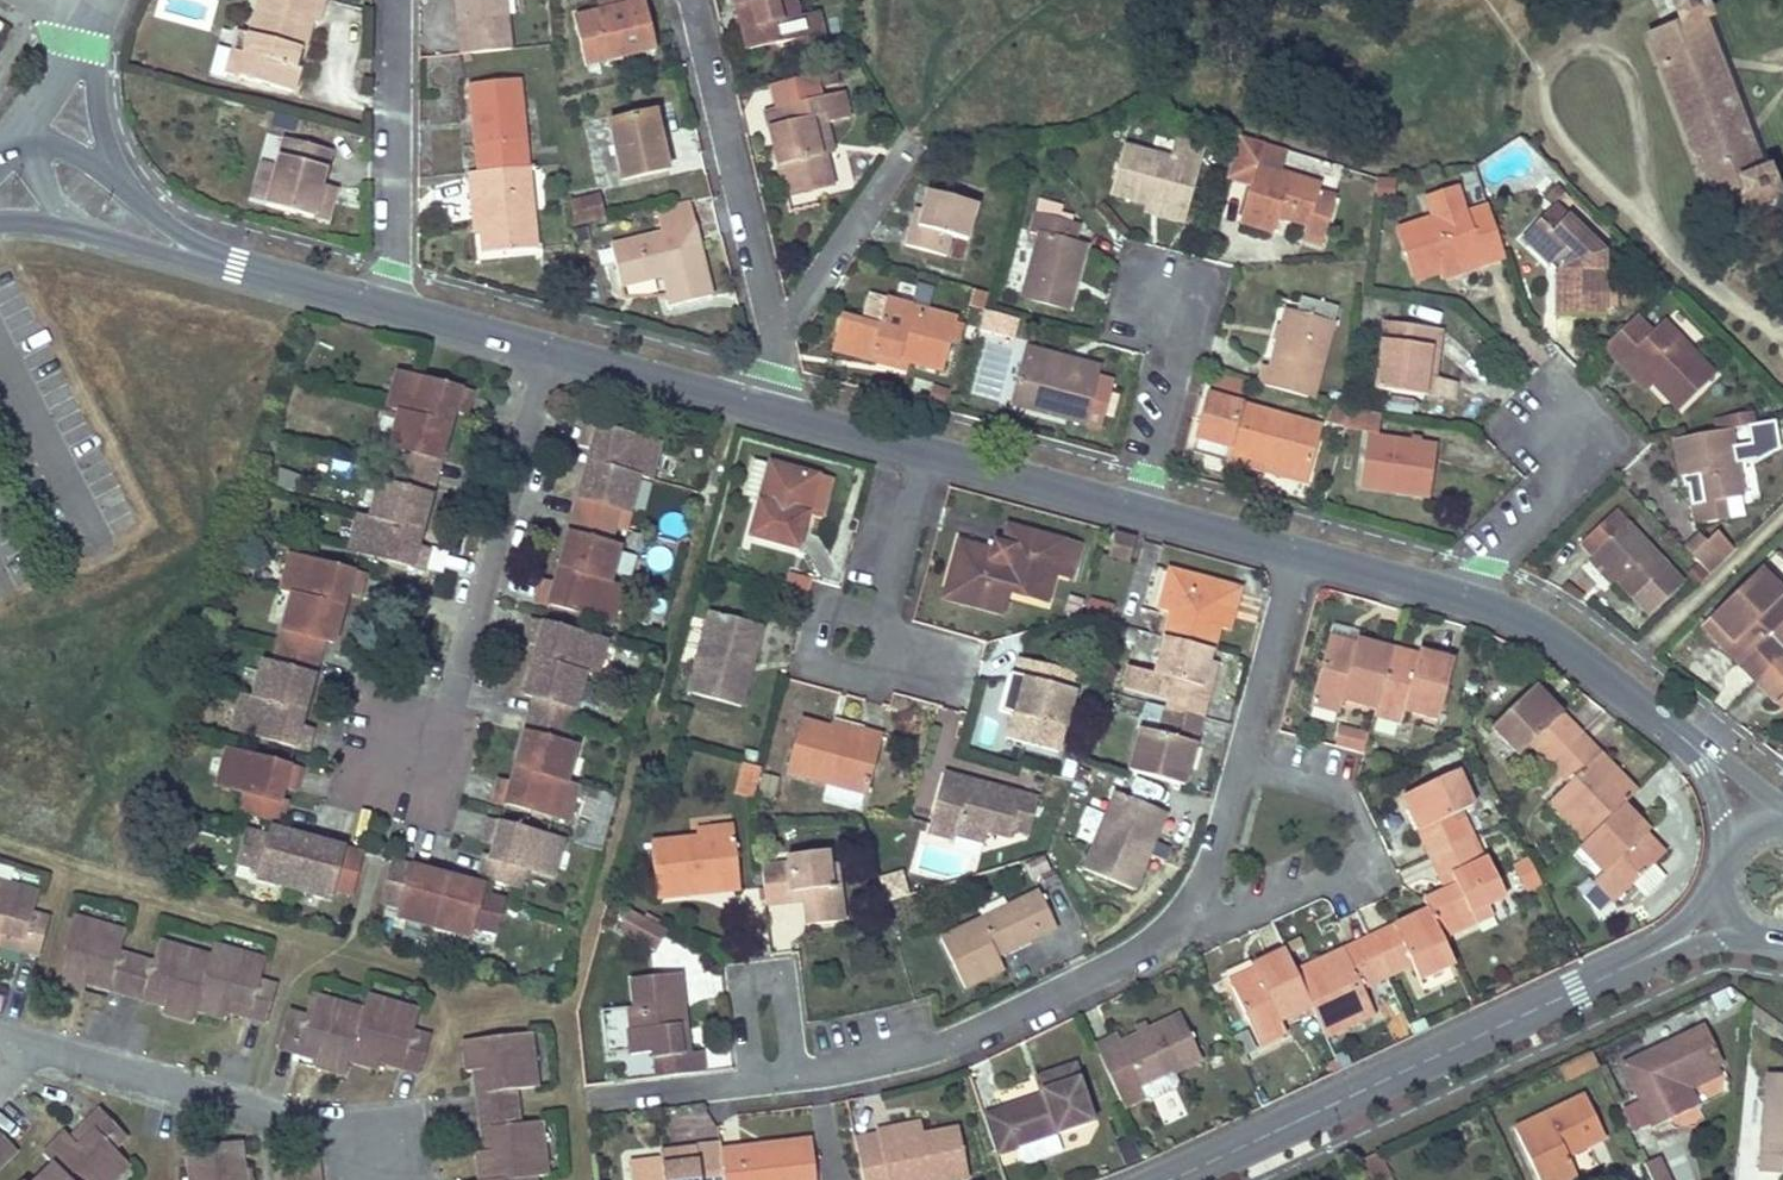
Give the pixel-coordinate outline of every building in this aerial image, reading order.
[(230,53),(243,56),(237,79),(289,93),(296,68),(289,67),(294,49),(301,50),(309,22),(316,24),(322,0),(257,0),(248,35),(236,32),(230,53)] [(455,31),(463,30),(460,0),(452,0),(455,31)] [(463,30),(455,31),(457,56),(510,50),(504,0),(460,0),(463,30)] [(597,12),(573,19),(583,67),(655,49),(643,0),(624,0),(625,5),(597,12)] [(595,2),(597,12),(625,5),(624,0),(602,0),(595,2)] [(748,50),(791,40),(787,21),(795,19),(790,0),(735,0),(748,50)] [(1647,36),(1708,198),(1742,185),(1750,205),(1772,196),(1764,174),(1759,175),(1701,19),(1703,18),(1696,0),(1687,0),(1674,5),(1681,24),(1647,36)] [(795,19),(787,21),(791,40),(794,49),(824,43),(818,15),(795,19)] [(230,53),(224,75),(237,79),(243,56),(230,53)] [(816,98),(810,75),(769,85),(774,108),(781,106),(816,98)] [(466,85),(470,119),(478,118),(484,173),(520,169),(527,169),(518,79),(466,85)] [(831,188),(823,154),(818,155),(810,119),(823,116),(825,125),(848,118),(843,92),(816,98),(781,106),(774,108),(762,111),(778,181),(786,180),(789,198),(831,188)] [(653,111),(606,123),(619,181),(667,170),(653,111)] [(818,155),(823,154),(831,152),(825,125),(823,116),(810,119),(818,155)] [(478,118),(470,119),(474,174),(484,173),(478,118)] [(831,126),(836,143),(856,137),(851,120),(831,126)] [(1251,183),(1239,222),(1272,232),(1277,216),(1306,224),(1304,232),(1324,237),(1334,203),(1316,198),(1320,184),(1255,166),(1262,143),(1237,136),(1227,176),(1251,183)] [(282,138),(262,206),(324,224),(335,190),(320,185),(329,151),(282,138)] [(1109,193),(1144,203),(1187,213),(1204,149),(1174,141),(1168,159),(1121,148),(1109,193)] [(474,174),(465,175),(467,197),(475,196),(478,233),(480,254),(535,250),(531,213),(524,213),(520,169),(484,173),(474,174)] [(527,169),(520,169),(524,213),(531,213),(527,169)] [(917,227),(910,226),(903,245),(944,256),(949,236),(966,241),(975,206),(926,193),(920,215),(917,227)] [(475,196),(467,197),(470,233),(478,233),(475,196)] [(597,197),(567,204),(569,225),(599,218),(597,197)] [(1187,213),(1144,203),(1141,212),(1184,224),(1187,213)] [(1553,205),(1538,221),(1550,232),(1565,217),(1553,205)] [(1413,278),(1441,270),(1478,257),(1480,265),(1504,257),(1495,228),(1487,206),(1464,213),(1462,207),(1397,228),(1413,278)] [(913,213),(910,226),(917,227),(920,215),(913,213)] [(1036,236),(1020,297),(1067,309),(1084,248),(1073,245),(1077,227),(1032,215),(1028,233),(1036,236)] [(1550,232),(1538,221),(1521,239),(1557,275),(1555,314),(1602,315),(1604,251),(1565,217),(1550,232)] [(693,225),(609,246),(620,288),(661,278),(668,307),(710,296),(693,225)] [(1478,257),(1441,270),(1444,277),(1480,265),(1478,257)] [(877,326),(885,299),(869,295),(862,321),(877,326)] [(1337,306),(1299,297),(1295,312),(1333,321),(1337,306)] [(829,350),(869,360),(871,351),(908,361),(941,370),(955,318),(885,299),(877,326),(839,315),(829,350)] [(1261,366),(1255,383),(1314,399),(1333,321),(1295,312),(1284,309),(1269,368),(1261,366)] [(1636,314),(1602,347),(1620,367),(1628,359),(1652,384),(1678,410),(1715,374),(1663,320),(1651,330),(1636,314)] [(1423,394),(1426,374),(1429,348),(1438,349),(1441,329),(1383,321),(1374,388),(1423,394)] [(1096,376),(1098,366),(1078,361),(1075,372),(1062,368),(1065,357),(1025,347),(1009,404),(1082,423),(1100,428),(1113,381),(1096,376)] [(1429,348),(1426,374),(1435,374),(1438,349),(1429,348)] [(871,351),(869,360),(906,370),(908,361),(871,351)] [(1078,361),(1065,357),(1062,368),(1075,372),(1078,361)] [(1628,359),(1620,367),(1645,391),(1652,384),(1628,359)] [(346,553),(370,559),(373,552),(383,555),(381,563),(418,573),(424,552),(409,548),(448,406),(462,410),(467,392),(431,381),(429,390),(418,387),(420,378),(396,372),(386,409),(394,412),(383,450),(394,453),(386,483),(376,481),(365,520),(356,517),(346,553)] [(1246,381),(1212,372),(1206,395),(1239,405),(1246,381)] [(431,381),(420,378),(418,387),(429,390),(431,381)] [(950,391),(936,386),(930,405),(945,409),(950,391)] [(1264,460),(1263,462),(1306,473),(1318,427),(1239,405),(1206,395),(1193,438),(1226,447),(1226,450),(1264,460)] [(1348,408),(1331,403),(1326,420),(1344,425),(1348,408)] [(1348,408),(1344,425),(1378,431),(1381,413),(1348,408)] [(1776,420),(1752,424),(1750,412),(1726,416),(1714,418),(1716,430),(1674,438),(1680,478),(1699,474),(1703,503),(1722,500),(1741,496),(1736,468),(1761,464),(1781,450),(1776,420)] [(533,602),(571,613),(573,606),(584,609),(582,615),(607,622),(616,587),(606,584),(615,549),(607,546),(615,513),(625,515),(635,476),(646,479),(656,444),(630,436),(628,445),(617,442),(620,434),(582,423),(576,442),(590,446),(552,587),(538,583),(533,602)] [(630,436),(620,434),(617,442),(628,445),(630,436)] [(1366,434),(1358,485),(1429,496),(1437,444),(1366,434)] [(1264,460),(1226,450),(1226,447),(1193,438),(1190,449),(1261,469),(1263,462),(1264,460)] [(338,467),(318,462),(315,478),(334,483),(338,467)] [(751,463),(742,499),(755,503),(745,535),(795,549),(816,476),(767,462),(765,467),(751,463)] [(1306,473),(1263,462),(1261,469),(1303,481),(1306,473)] [(1722,500),(1703,503),(1692,505),(1695,524),(1725,519),(1722,500)] [(1691,591),(1615,510),(1579,543),(1592,557),(1614,580),(1656,624),(1691,591)] [(958,542),(946,584),(980,594),(983,586),(1005,592),(1011,594),(1027,533),(1007,527),(1001,546),(991,543),(989,551),(958,542)] [(1027,533),(1011,594),(1045,603),(1053,574),(1067,578),(1077,546),(1027,533)] [(1113,533),(1106,555),(1128,561),(1134,539),(1113,533)] [(1701,534),(1684,550),(1708,576),(1724,560),(1701,534)] [(373,552),(370,559),(381,563),(383,555),(373,552)] [(231,733),(260,742),(263,733),(272,735),(270,745),(304,754),(309,733),(296,730),(319,643),(328,645),(342,593),(355,596),(361,575),(321,564),(319,572),(307,569),(309,561),(287,555),(278,591),(287,594),(268,666),(259,663),(249,700),(240,697),(231,733)] [(1614,580),(1592,557),(1588,562),(1608,584),(1614,580)] [(321,564),(309,561),(307,569),(319,572),(321,564)] [(1719,646),(1729,637),(1752,662),(1743,671),(1755,684),(1782,657),(1782,596),(1758,570),(1700,625),(1719,646)] [(1169,613),(1163,639),(1209,650),(1216,626),(1221,607),(1231,610),(1236,589),(1166,571),(1156,609),(1169,613)] [(792,575),(787,591),(810,597),(815,581),(792,575)] [(980,594),(946,584),(941,599),(999,615),(1005,592),(983,586),(980,594)] [(1064,612),(1082,616),(1086,602),(1068,597),(1064,612)] [(1086,602),(1082,616),(1107,624),(1110,608),(1086,602)] [(573,606),(571,613),(582,615),(584,609),(573,606)] [(1221,607),(1216,626),(1226,629),(1231,610),(1221,607)] [(739,708),(747,677),(740,674),(749,644),(756,646),(761,626),(707,612),(685,693),(739,708)] [(491,804),(529,815),(531,806),(542,809),(540,818),(563,824),(572,788),(562,785),(572,750),(561,746),(582,672),(592,675),(602,640),(577,632),(575,642),(564,639),(566,629),(528,619),(523,640),(538,644),(523,698),(534,701),(509,789),(497,785),(491,804)] [(1341,700),(1375,709),(1389,656),(1391,649),(1356,640),(1357,633),(1331,627),(1310,705),(1338,712),(1341,700)] [(577,632),(566,629),(564,639),(575,642),(577,632)] [(1729,637),(1719,646),(1743,671),(1752,662),(1729,637)] [(1209,650),(1163,639),(1155,675),(1130,669),(1124,691),(1166,701),(1165,708),(1202,717),(1206,699),(1198,697),(1206,662),(1209,650)] [(740,674),(747,677),(756,646),(749,644),(740,674)] [(1391,649),(1389,656),(1415,663),(1417,655),(1391,649)] [(1375,709),(1373,717),(1400,724),(1404,712),(1437,720),(1453,660),(1419,651),(1417,655),(1415,663),(1389,656),(1375,709)] [(1020,657),(1016,672),(1077,689),(1081,675),(1020,657)] [(1755,684),(1774,703),(1782,696),(1782,697),(1782,657),(1755,684)] [(1206,662),(1198,697),(1206,699),(1216,664),(1206,662)] [(1015,706),(1006,739),(1059,753),(1077,689),(1016,672),(1015,677),(1022,679),(1027,681),(1020,708),(1015,706)] [(1022,679),(1015,706),(1020,708),(1027,681),(1022,679)] [(1538,704),(1545,698),(1534,687),(1490,728),(1516,757),(1530,744),(1549,763),(1580,734),(1560,713),(1553,720),(1538,704)] [(1774,703),(1782,712),(1782,697),(1782,696),(1774,703)] [(1560,713),(1545,698),(1538,704),(1553,720),(1560,713)] [(1139,731),(1127,771),(1183,786),(1187,769),(1179,766),(1188,732),(1197,734),(1202,717),(1165,708),(1157,735),(1139,731)] [(827,735),(829,727),(798,719),(784,774),(866,795),(882,736),(862,730),(861,733),(858,743),(827,735)] [(831,725),(829,727),(827,735),(858,743),(861,733),(831,725)] [(1340,726),(1334,747),(1363,755),(1369,734),(1340,726)] [(1179,766),(1187,769),(1197,734),(1188,732),(1179,766)] [(263,733),(260,742),(270,745),(272,735),(263,733)] [(1580,734),(1549,763),(1554,768),(1540,780),(1548,789),(1562,776),(1569,782),(1546,804),(1584,843),(1623,805),(1637,792),(1619,773),(1611,779),(1585,752),(1592,746),(1580,734)] [(1619,773),(1592,746),(1585,752),(1611,779),(1619,773)] [(252,769),(255,761),(225,753),(216,789),(239,795),(233,816),(279,829),(284,808),(275,805),(280,789),(294,793),(299,773),(265,764),(263,772),(252,769)] [(265,764),(255,761),(252,769),(263,772),(265,764)] [(740,764),(732,793),(752,798),(758,776),(760,769),(740,764)] [(1401,797),(1407,809),(1415,806),(1429,836),(1421,840),(1428,857),(1468,839),(1456,814),(1462,811),(1473,806),(1456,771),(1401,797)] [(951,845),(952,842),(954,835),(983,843),(986,835),(1008,841),(1011,832),(1028,836),(1037,800),(999,790),(996,799),(985,796),(987,786),(942,775),(925,837),(951,845)] [(758,776),(752,798),(769,804),(776,781),(758,776)] [(999,790),(987,786),(985,796),(996,799),(999,790)] [(1130,892),(1145,861),(1137,858),(1149,830),(1158,833),(1165,815),(1115,793),(1080,869),(1130,892)] [(1584,843),(1579,847),(1603,873),(1593,882),(1612,904),(1658,860),(1639,840),(1645,833),(1648,831),(1623,805),(1584,843)] [(531,806),(529,815),(540,818),(542,809),(531,806)] [(1415,806),(1407,809),(1421,840),(1429,836),(1415,806)] [(1462,811),(1456,814),(1468,839),(1473,836),(1462,811)] [(522,842),(524,833),(486,823),(481,842),(495,847),(491,863),(483,861),(477,881),(515,892),(521,871),(548,879),(557,843),(534,836),(532,846),(522,842)] [(694,831),(695,838),(732,834),(731,826),(694,831)] [(1137,858),(1145,861),(1158,833),(1149,830),(1137,858)] [(534,836),(524,833),(522,842),(532,846),(534,836)] [(1645,833),(1639,840),(1658,860),(1664,854),(1645,833)] [(653,899),(679,895),(679,888),(718,884),(718,891),(739,888),(732,834),(695,838),(648,844),(653,899)] [(269,835),(266,842),(292,849),(294,841),(269,835)] [(954,835),(952,842),(982,850),(983,843),(954,835)] [(292,849),(266,842),(243,836),(235,865),(257,871),(254,882),(327,901),(330,891),(348,896),(358,859),(323,849),(321,857),(315,856),(316,847),(294,841),(292,849)] [(1473,836),(1468,839),(1479,864),(1485,862),(1473,836)] [(1444,891),(1422,901),(1427,910),(1440,940),(1476,922),(1471,912),(1487,904),(1504,896),(1488,861),(1485,862),(1479,864),(1468,839),(1428,857),(1435,872),(1448,867),(1456,885),(1444,891)] [(323,849),(316,847),(315,856),(321,857),(323,849)] [(786,864),(759,866),(764,906),(782,904),(781,893),(801,891),(802,902),(805,925),(843,920),(838,883),(830,884),(828,864),(826,852),(785,857),(786,864)] [(1539,882),(1528,859),(1514,866),(1525,889),(1539,882)] [(836,863),(828,864),(830,884),(838,883),(836,863)] [(1448,867),(1435,872),(1444,891),(1456,885),(1448,867)] [(425,886),(427,878),(390,868),(380,905),(398,909),(395,920),(468,940),(471,929),(492,935),(500,906),(479,900),(456,894),(458,886),(434,880),(432,888),(425,886)] [(883,901),(903,895),(897,875),(877,881),(883,901)] [(434,880),(427,878),(425,886),(432,888),(434,880)] [(679,888),(679,895),(718,891),(718,884),(679,888)] [(1,936),(23,943),(21,951),(38,956),(49,921),(32,916),(38,895),(1,885),(0,888),(0,940),(1,936)] [(458,886),(456,894),(479,900),(481,893),(458,886)] [(781,893),(782,904),(802,902),(801,891),(781,893)] [(1037,891),(938,938),(961,989),(1001,969),(996,957),(1054,928),(1037,891)] [(1487,904),(1471,912),(1476,922),(1492,914),(1487,904)] [(1392,926),(1368,937),(1386,976),(1410,965),(1417,980),(1452,965),(1440,940),(1427,910),(1413,916),(1418,925),(1396,934),(1392,926)] [(658,949),(665,927),(625,913),(617,935),(658,949)] [(1413,916),(1392,926),(1396,934),(1418,925),(1413,916)] [(126,933),(73,917),(54,984),(84,993),(87,984),(90,974),(111,981),(108,991),(143,1001),(146,991),(167,997),(164,1007),(162,1016),(192,1024),(195,1013),(223,1021),(225,1013),(228,1004),(250,1010),(247,1020),(264,1025),(275,988),(258,983),(265,961),(227,950),(225,958),(209,953),(208,957),(206,964),(193,960),(195,953),(160,942),(153,964),(120,953),(126,933)] [(0,940),(0,946),(21,951),(23,943),(1,936),(0,940)] [(1316,961),(1293,972),(1309,1007),(1323,1038),(1373,1016),(1360,988),(1386,976),(1368,937),(1342,949),(1347,958),(1320,970),(1316,961)] [(212,946),(209,953),(225,958),(227,950),(212,946)] [(1342,949),(1316,961),(1320,970),(1347,958),(1342,949)] [(1224,973),(1225,975),(1232,991),(1256,1044),(1283,1033),(1278,1021),(1309,1007),(1293,972),(1283,950),(1251,964),(1249,961),(1224,973)] [(208,957),(195,953),(193,960),(206,964),(208,957)] [(90,974),(87,984),(108,991),(111,981),(90,974)] [(628,982),(629,992),(677,986),(676,975),(628,982)] [(1225,975),(1203,986),(1210,1002),(1232,991),(1225,975)] [(677,986),(629,992),(631,1011),(622,1012),(627,1057),(650,1054),(654,1080),(701,1074),(699,1053),(686,1055),(677,1056),(674,1028),(682,1028),(677,986)] [(146,991),(143,1001),(164,1007),(167,997),(146,991)] [(277,1051),(294,1056),(297,1045),(318,1052),(316,1062),(314,1069),(344,1078),(348,1064),(376,1072),(378,1064),(381,1055),(402,1061),(399,1070),(417,1076),(427,1041),(411,1035),(417,1014),(380,1002),(377,1009),(363,1005),(361,1012),(358,1019),(344,1015),(346,1008),(310,997),(304,1019),(287,1013),(277,1051)] [(365,998),(363,1005),(377,1009),(380,1002),(365,998)] [(1750,1016),(1782,1040),(1782,1026),(1752,1004),(1751,1003),(1750,1016)] [(228,1004),(225,1013),(247,1020),(250,1010),(228,1004)] [(361,1012),(346,1008),(344,1015),(358,1019),(361,1012)] [(1145,1098),(1140,1088),(1199,1061),(1178,1014),(1119,1042),(1116,1037),(1092,1047),(1109,1082),(1121,1109),(1145,1098)] [(1687,1112),(1675,1085),(1715,1066),(1718,1065),(1701,1027),(1621,1064),(1651,1128),(1687,1112)] [(686,1055),(682,1028),(674,1028),(677,1056),(686,1055)] [(473,1073),(483,1072),(486,1094),(475,1095),(480,1131),(490,1131),(492,1154),(483,1155),(475,1156),(478,1179),(527,1179),(535,1178),(538,1178),(536,1163),(544,1162),(539,1123),(516,1127),(512,1092),(535,1089),(530,1052),(522,1053),(521,1036),(461,1043),(465,1073),(473,1073)] [(528,1036),(521,1036),(522,1053),(530,1052),(528,1036)] [(297,1045),(294,1056),(316,1062),(318,1052),(297,1045)] [(381,1055),(378,1064),(399,1070),(402,1061),(381,1055)] [(1715,1066),(1675,1085),(1687,1112),(1697,1108),(1689,1090),(1719,1075),(1715,1066)] [(1054,1136),(1092,1123),(1073,1067),(1035,1079),(1041,1098),(1054,1136)] [(483,1072),(473,1073),(475,1095),(486,1094),(483,1072)] [(1782,1156),(1782,1077),(1769,1076),(1759,1171),(1777,1172),(1779,1155),(1782,1156)] [(1513,1128),(1536,1179),(1572,1179),(1574,1179),(1565,1158),(1603,1140),(1583,1097),(1513,1128)] [(1041,1098),(981,1118),(993,1156),(1054,1136),(1041,1098)] [(129,1167),(114,1151),(126,1138),(100,1112),(87,1125),(94,1133),(78,1148),(71,1141),(64,1135),(43,1156),(53,1165),(38,1179),(116,1179),(129,1167)] [(918,1121),(892,1126),(894,1140),(920,1136),(918,1121)] [(87,1125),(71,1141),(78,1148),(94,1133),(87,1125)] [(892,1126),(874,1130),(882,1179),(964,1179),(955,1129),(920,1136),(894,1140),(892,1126)] [(490,1131),(480,1131),(483,1155),(492,1154),(490,1131)] [(15,1151),(0,1136),(0,1166),(15,1151)] [(718,1150),(721,1176),(721,1179),(814,1179),(809,1139),(718,1150)] [(1023,1147),(1026,1162),(1062,1155),(1060,1140),(1023,1147)] [(242,1171),(238,1143),(185,1150),(188,1179),(243,1179),(242,1171)] [(627,1163),(629,1179),(721,1179),(721,1176),(718,1150),(717,1145),(657,1152),(658,1160),(627,1163)] [(657,1152),(627,1156),(627,1163),(658,1160),(657,1152)] [(1641,1166),(1647,1179),(1668,1179),(1658,1158),(1641,1166)] [(1349,1166),(1356,1179),(1357,1179),(1362,1178),(1363,1179),(1373,1179),(1363,1159),(1349,1166)] [(544,1162),(536,1163),(538,1178),(545,1178),(544,1162)] [(242,1171),(243,1179),(251,1179),(250,1170),(242,1171)]
